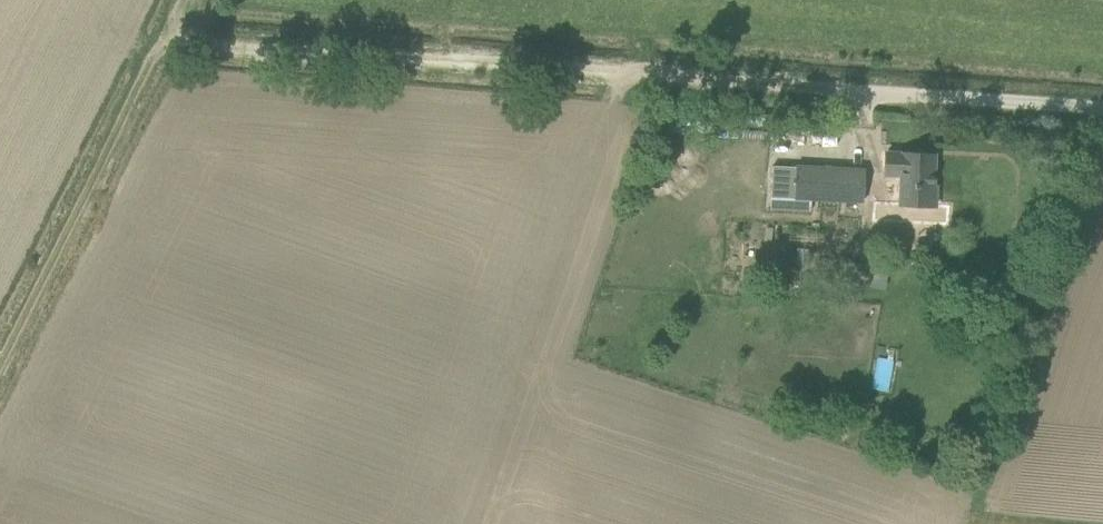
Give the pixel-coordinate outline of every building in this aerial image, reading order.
[(936,186),(933,186),(935,154),(886,152),(885,177),(900,178),(898,202),(896,204),(895,218),(898,222),(927,223),(931,220),(932,206),(935,207),(936,186)] [(770,210),(811,212),(811,201),(863,203),(865,170),(776,166),(774,197),(770,197),(770,210)]
